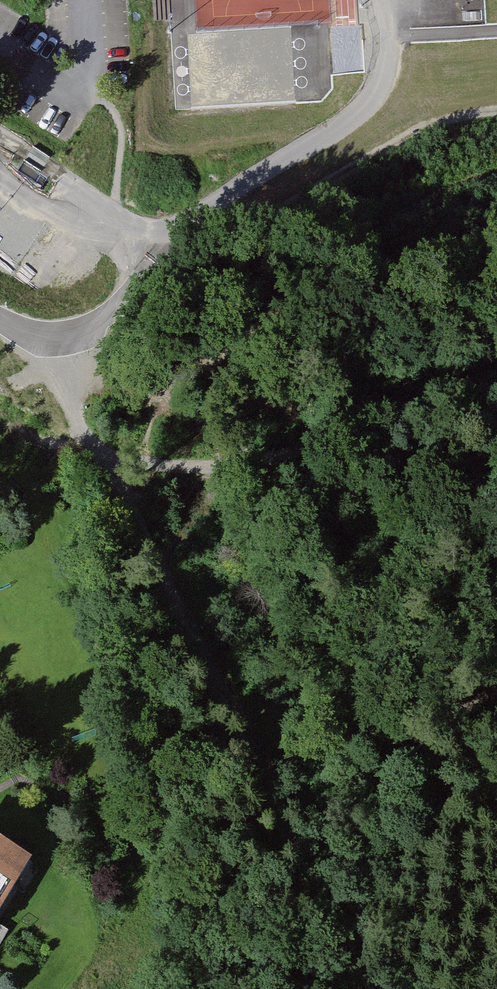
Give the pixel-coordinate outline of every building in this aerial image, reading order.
[(105,173),(0,119),(0,291),(8,295),(65,185),(92,199),(105,173)] [(31,861),(0,843),(0,915),(31,861)]
